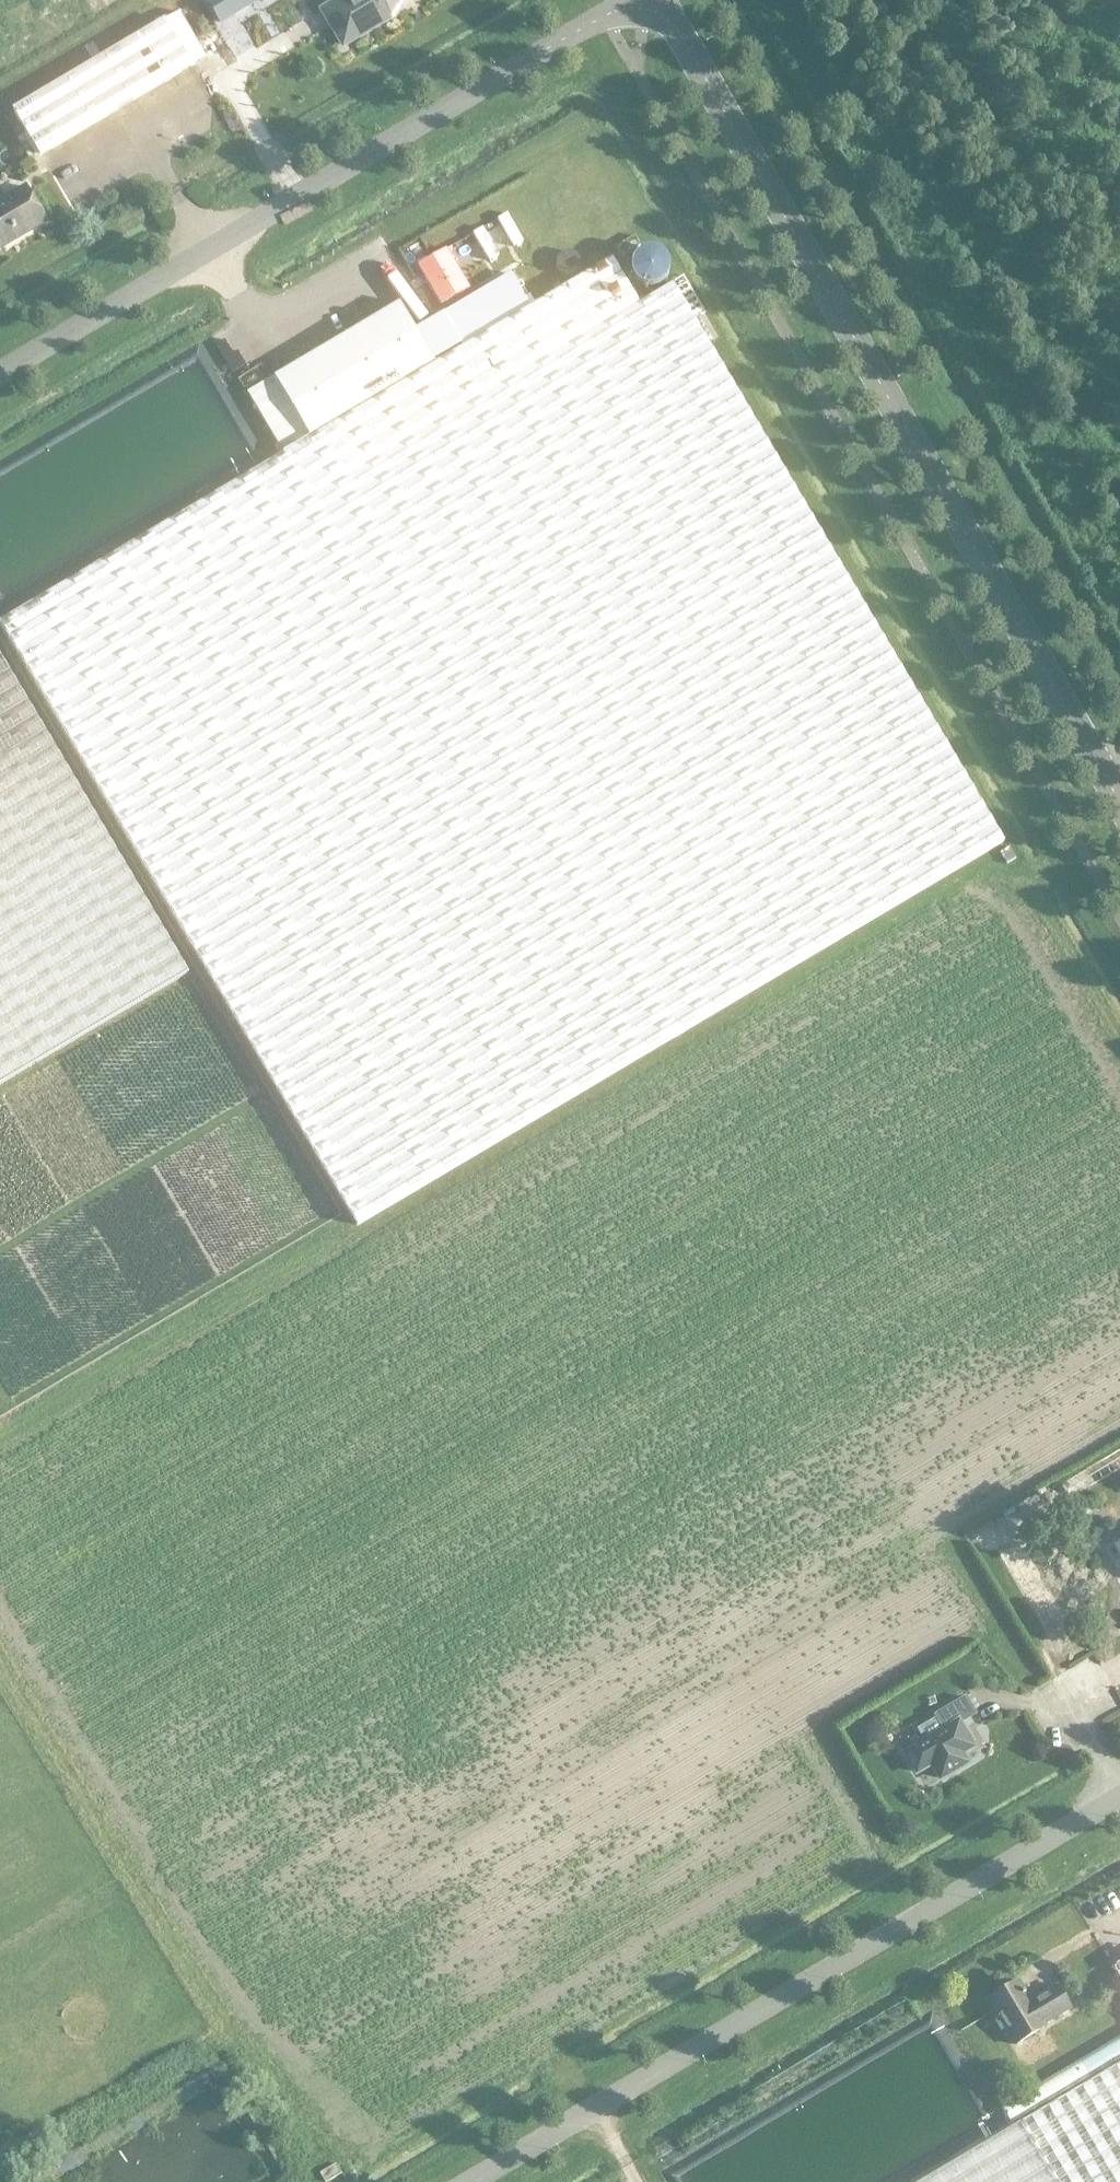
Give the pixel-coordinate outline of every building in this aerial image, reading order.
[(14,111),(40,156),(193,66),(166,20),(200,0),(0,0),(0,119),(14,111)] [(323,10),(343,44),(398,12),(402,4),(400,3),(402,0),(340,0),(323,10)] [(0,201),(0,246),(1,248),(46,221),(26,186),(0,201)] [(631,270),(632,274),(633,277),(635,281),(638,283),(642,286),(646,287),(651,288),(655,287),(659,286),(662,284),(665,281),(667,278),(669,274),(669,270),(669,266),(668,261),(666,257),(663,254),(660,252),(656,250),(653,250),(649,249),(645,250),(641,252),(637,254),(634,258),(632,262),(631,266),(631,270)] [(446,250),(418,266),(441,303),(468,288),(446,250)] [(638,302),(611,257),(433,362),(398,302),(246,392),(281,453),(0,619),(358,1222),(1003,840),(672,282),(638,302)] [(189,972),(0,653),(0,1084),(189,972)] [(1030,1571),(1016,1579),(1043,1626),(1057,1618),(1056,1619),(1056,1620),(1088,1601),(1088,1600),(1086,1601),(1058,1553),(1060,1552),(1059,1552),(1027,1571),(1028,1571),(1029,1571),(1030,1571)] [(945,1730),(906,1753),(917,1771),(932,1762),(941,1777),(968,1762),(962,1752),(973,1746),(960,1723),(976,1713),(966,1697),(936,1714),(945,1730)] [(1112,1965),(1119,1976),(1119,1960),(1112,1965)] [(1019,1980),(988,1999),(1015,2044),(1046,2026),(1045,2023),(1071,2008),(1058,1985),(1031,2001),(1019,1980)] [(919,2181),(1119,2181),(1119,2063),(919,2181)] [(326,2181),(327,2181),(342,2173),(336,2164),(320,2173),(326,2181)]
